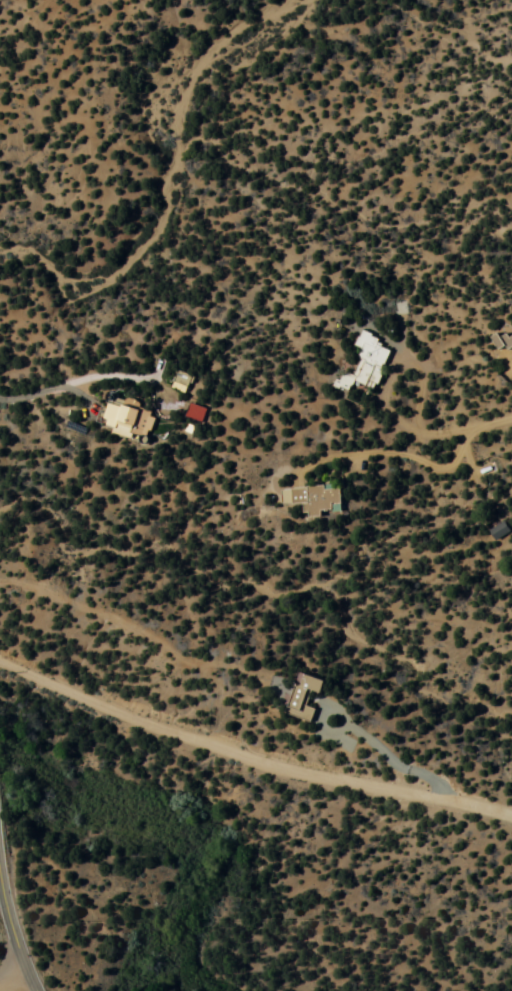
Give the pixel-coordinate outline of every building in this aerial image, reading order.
[(388,350),(374,344),(377,337),(358,330),(353,344),(360,347),(350,374),(339,370),(331,388),(345,394),(351,379),(373,388),(388,350)] [(490,336),(493,352),(511,349),(511,332),(490,336)] [(190,376),(176,369),(168,384),(182,391),(190,376)] [(99,426),(140,434),(145,409),(104,401),(99,426)] [(287,486),(287,493),(273,494),(273,504),(299,503),(300,515),(316,514),(316,510),(328,510),(328,504),(338,504),(337,484),(287,486)] [(508,532),(502,521),(487,530),(493,540),(508,532)] [(316,693),(320,680),(293,673),(282,714),(309,721),(312,708),(302,705),(306,690),(316,693)]
